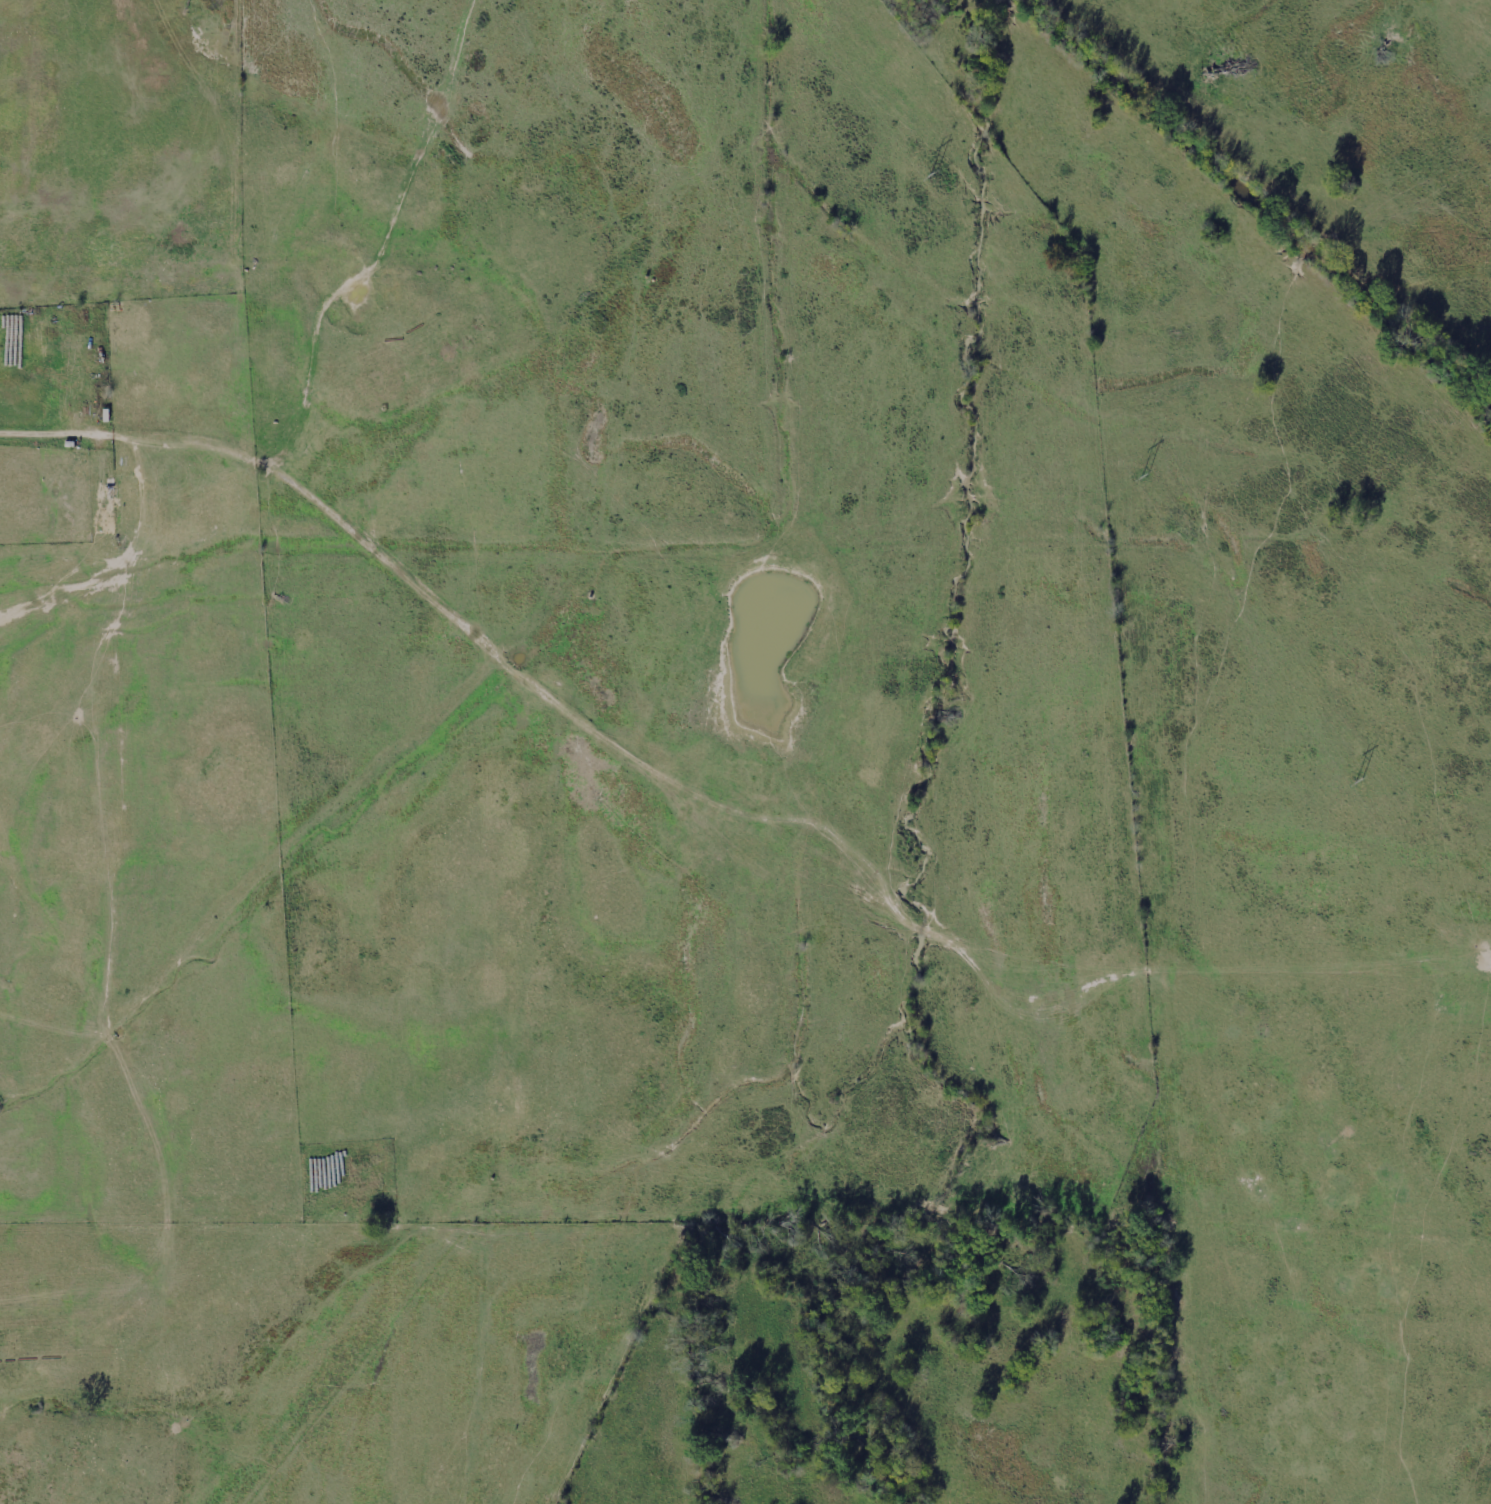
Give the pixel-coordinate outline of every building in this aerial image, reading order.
[(86,452),(114,451),(119,539),(91,540),(86,452)]
